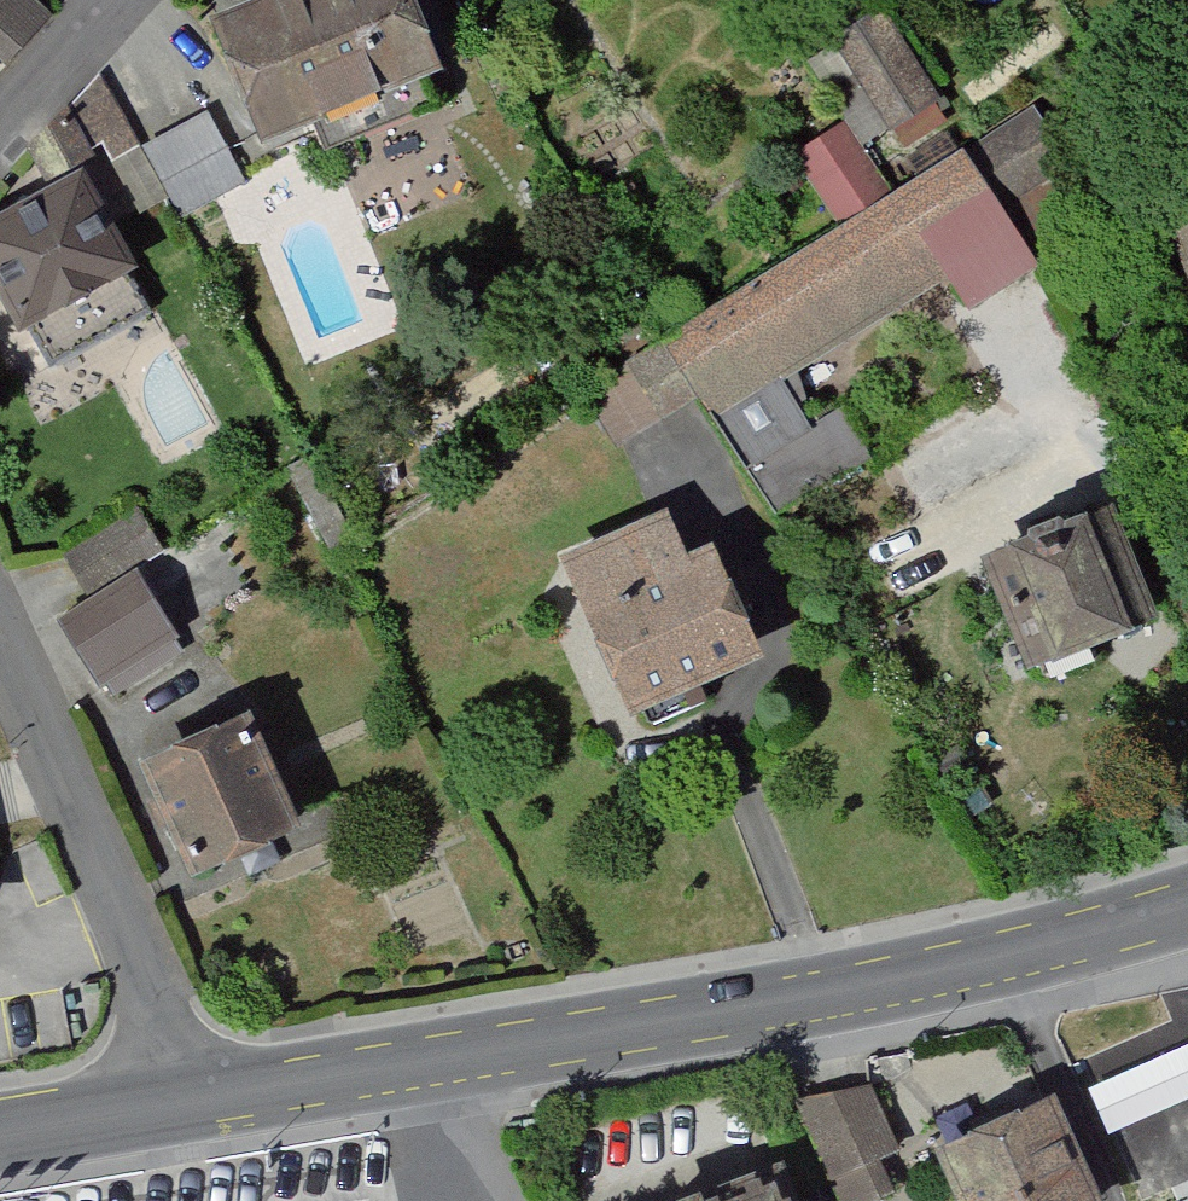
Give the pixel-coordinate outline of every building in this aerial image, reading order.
[(1,76),(39,30),(3,0),(0,0),(0,75),(1,76)] [(177,26),(228,158),(415,87),(382,0),(244,0),(177,26)] [(825,51),(878,140),(930,110),(878,20),(825,51)] [(98,89),(17,162),(29,195),(122,148),(98,89)] [(824,231),(576,399),(615,457),(677,415),(696,443),(764,548),(865,487),(835,418),(800,435),(777,390),(935,283),(960,319),(1022,277),(985,222),(1048,180),(1002,113),(880,197),(824,231)] [(198,133),(132,165),(164,231),(231,199),(198,133)] [(841,133),(785,168),(824,231),(880,197),(841,133)] [(0,220),(0,358),(119,292),(60,187),(0,220)] [(1187,324),(1187,188),(1145,203),(1187,324)] [(1093,514),(966,562),(1011,680),(1138,631),(1093,514)] [(600,723),(728,673),(683,558),(665,565),(647,518),(537,561),(600,723)] [(124,523),(49,565),(73,607),(148,566),(124,523)] [(124,587),(32,638),(73,709),(164,658),(124,587)] [(233,731),(117,781),(164,891),(280,842),(233,731)] [(1187,1091),(1187,1042),(1088,1086),(1106,1127),(1187,1091)] [(804,1107),(843,1200),(900,1200),(885,1167),(906,1158),(880,1095),(804,1107)] [(975,1200),(1111,1200),(1065,1105),(952,1150),(975,1200)] [(698,1200),(829,1200),(812,1157),(698,1200)]
